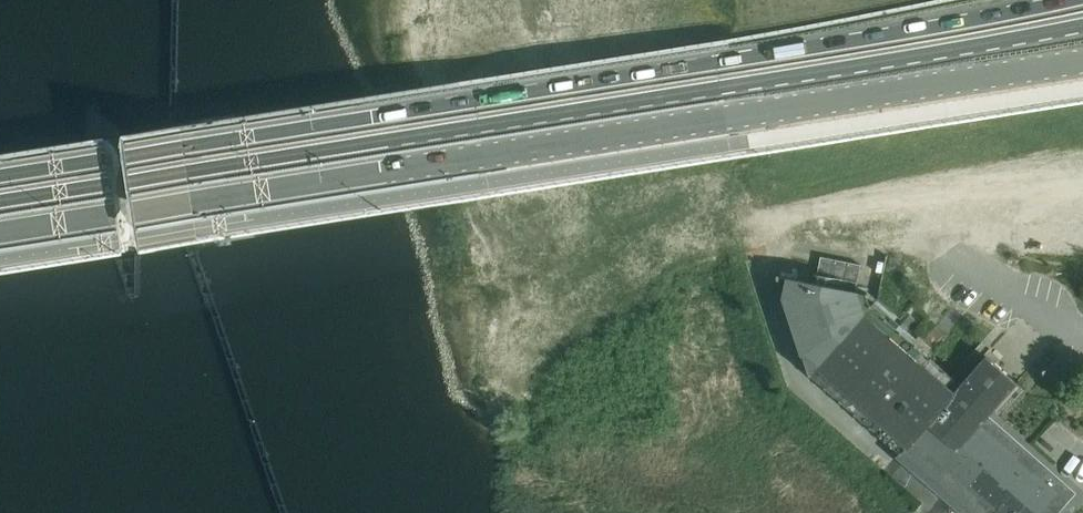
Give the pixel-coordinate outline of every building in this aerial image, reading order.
[(820,250),(814,276),(847,282),(852,256),(820,250)] [(986,356),(961,384),(871,304),(868,295),(868,292),(867,292),(866,293),(779,274),(779,273),(777,273),(777,276),(809,373),(901,454),(909,445),(954,485),(958,480),(995,512),(1039,512),(1057,492),(980,423),(1016,382),(986,356)] [(1048,333),(1046,321),(1029,324),(1031,336),(1048,333)]
